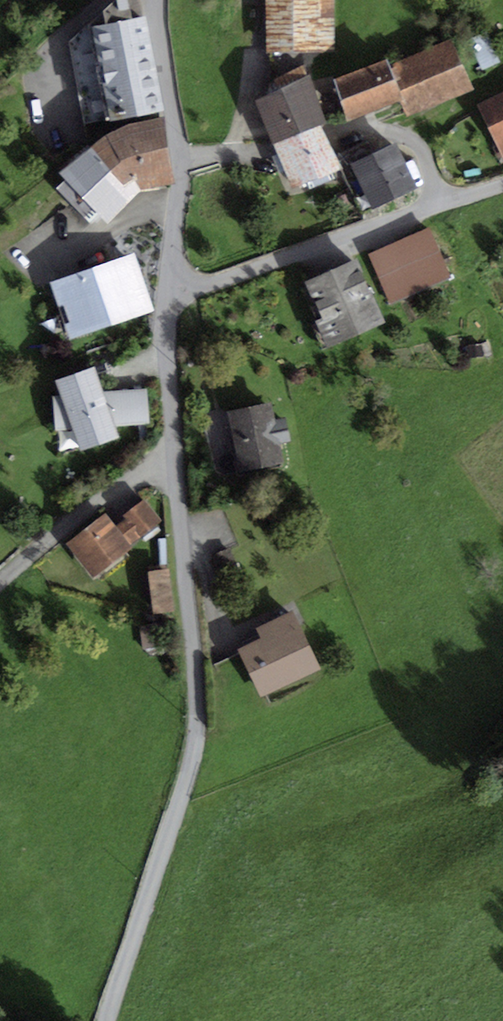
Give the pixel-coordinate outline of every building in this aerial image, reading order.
[(69,41),(84,125),(164,110),(147,15),(142,16),(133,18),(129,0),(115,0),(103,10),(105,22),(85,26),(69,41)] [(133,18),(142,16),(139,0),(129,0),(133,18)] [(266,53),(270,53),(301,52),(335,52),(334,0),(265,0),(266,53)] [(486,31),(468,39),(482,71),(500,63),(486,31)] [(452,37),(388,63),(402,98),(399,100),(407,117),(474,89),(452,37)] [(268,94),(255,100),(273,145),(321,124),(327,122),(311,74),(306,76),(301,52),(270,53),(268,94)] [(386,58),(333,78),(346,120),(399,100),(402,98),(388,63),(386,58)] [(477,104),(499,149),(502,147),(502,92),(477,104)] [(173,186),(164,116),(128,124),(105,135),(141,191),(173,186)] [(321,124),(273,145),(276,150),(292,188),(343,169),(340,162),(325,131),(321,124)] [(141,191),(105,135),(60,173),(65,179),(57,187),(89,222),(98,214),(108,225),(141,191)] [(356,161),(351,164),(366,194),(357,198),(365,213),(418,187),(397,142),(374,153),(371,146),(353,155),(356,161)] [(356,161),(353,155),(340,162),(343,169),(357,198),(366,194),(351,164),(356,161)] [(430,228),(369,254),(391,304),(452,277),(430,228)] [(135,254),(49,282),(69,340),(154,312),(135,254)] [(358,260),(306,282),(322,319),(316,321),(327,347),(385,323),(358,260)] [(94,366),(54,380),(61,397),(53,398),(56,431),(72,430),(80,451),(120,437),(116,427),(119,426),(117,391),(104,392),(94,366)] [(148,389),(117,391),(119,426),(150,424),(148,389)] [(272,402),(228,411),(240,471),(285,462),(281,443),(291,441),(286,417),(276,420),(272,402)] [(162,521),(145,498),(123,515),(126,519),(141,538),(162,521)] [(276,510),(268,512),(272,522),(280,519),(276,510)] [(105,513),(66,544),(93,579),(133,548),(131,545),(116,527),(105,513)] [(141,538),(126,519),(116,527),(131,545),(141,538)] [(170,570),(149,572),(154,614),(175,612),(170,570)] [(261,639),(237,649),(240,654),(260,696),(266,694),(319,668),(292,611),(256,628),(261,639)] [(141,630),(145,652),(168,648),(164,626),(141,630)] [(260,696),(240,654),(216,666),(243,719),(272,705),(266,694),(260,696)]
